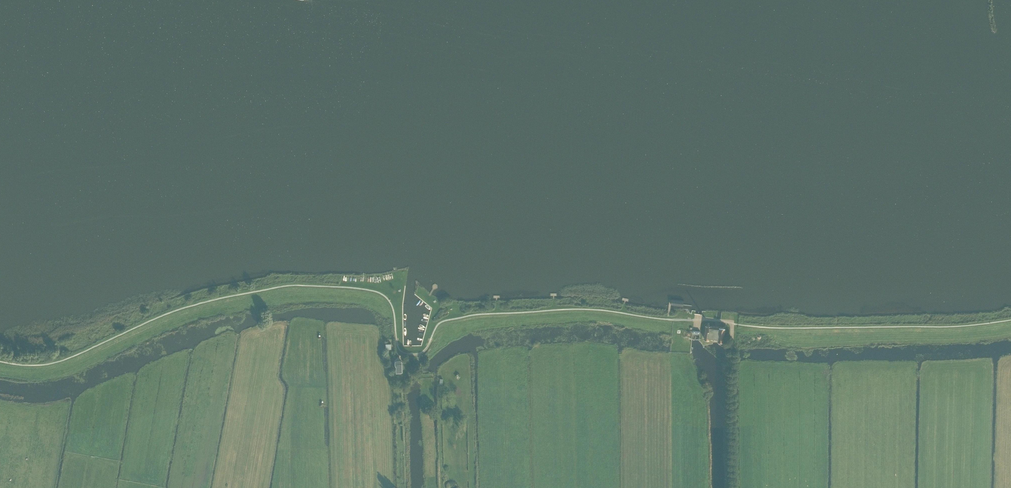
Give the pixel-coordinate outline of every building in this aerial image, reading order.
[(725,328),(721,328),(705,326),(704,338),(709,339),(709,338),(718,339),(718,340),(723,340),(725,328)]
